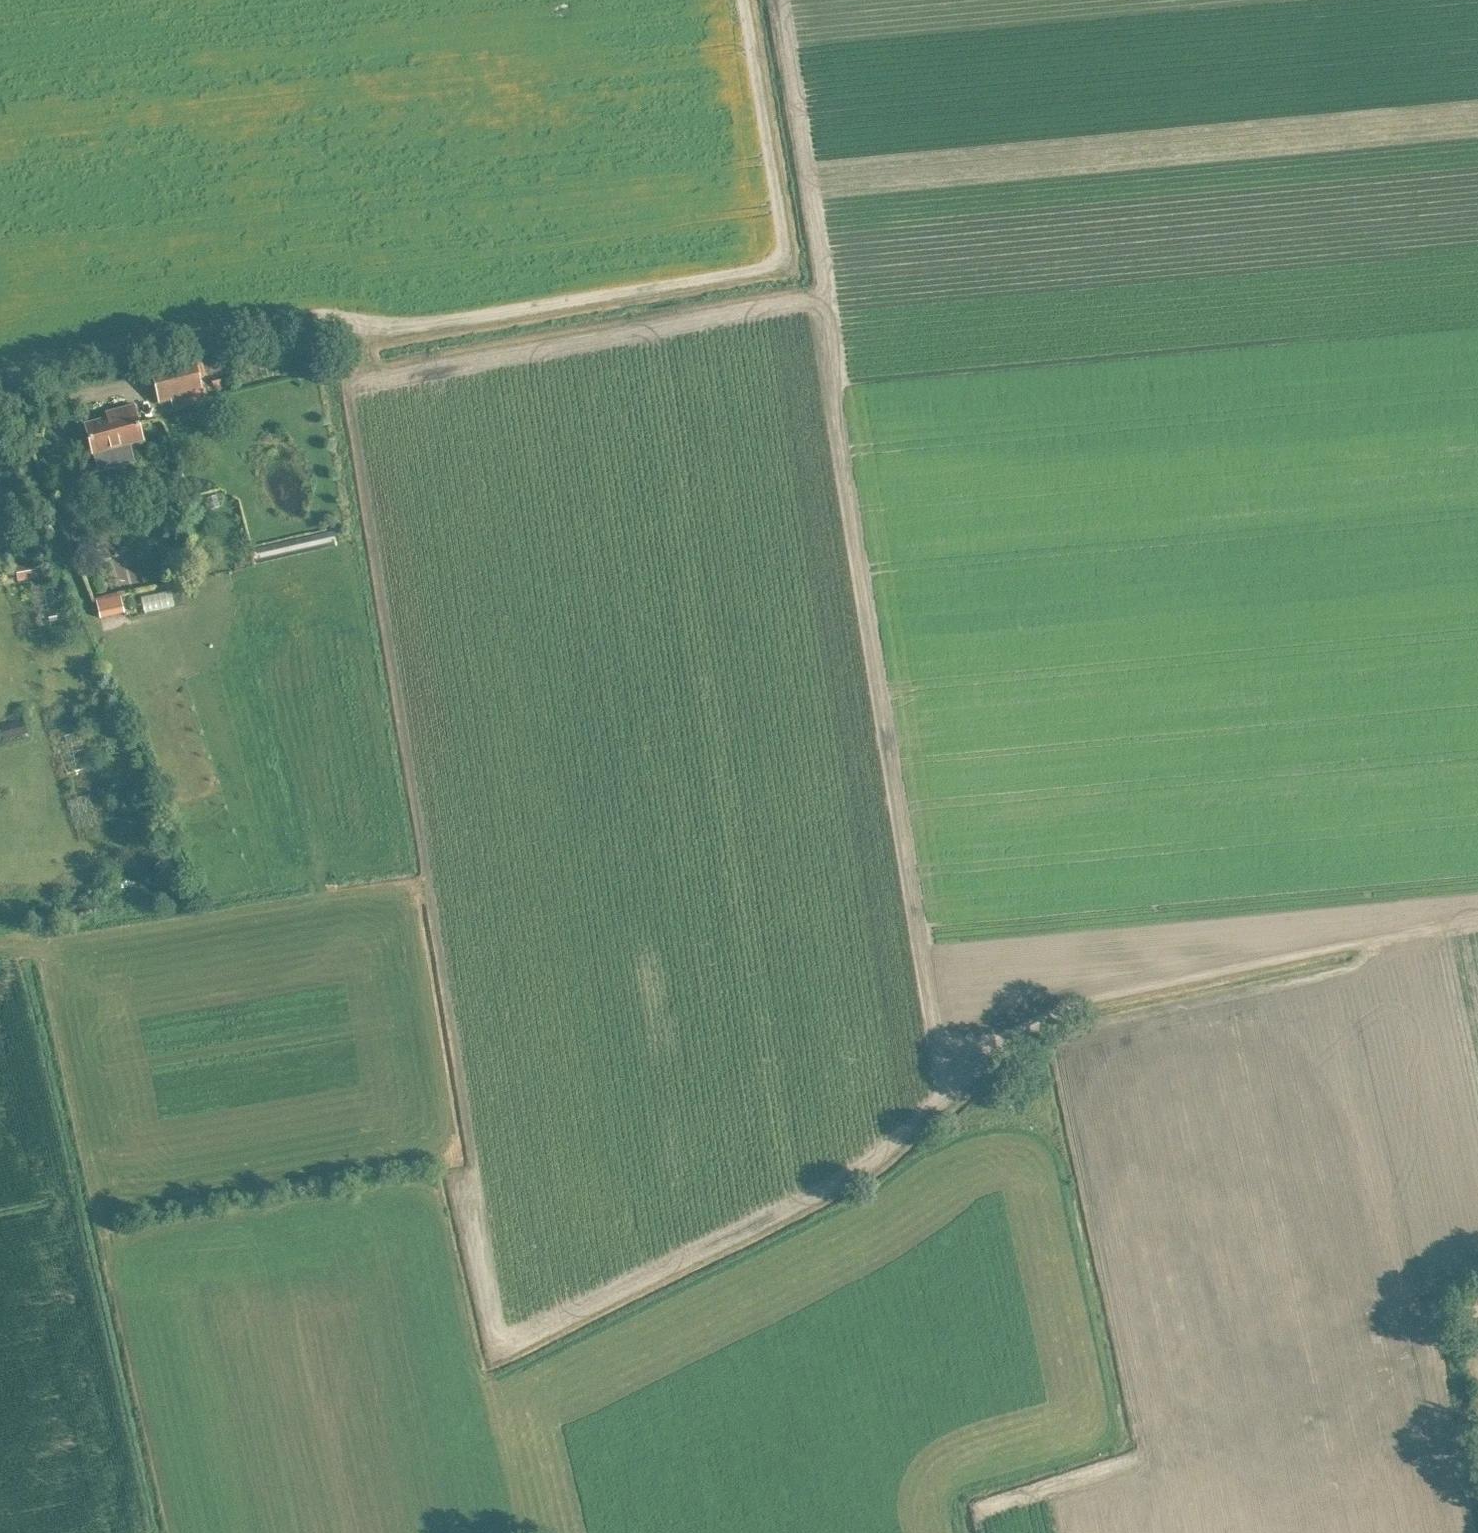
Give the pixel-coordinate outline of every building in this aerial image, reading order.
[(196,358),(150,369),(160,401),(171,398),(173,407),(206,398),(196,358)] [(102,414),(104,419),(86,424),(94,453),(140,441),(145,440),(135,405),(102,414)] [(35,563),(27,565),(30,579),(37,578),(37,577),(35,563)] [(121,595),(96,601),(100,618),(125,613),(121,595)] [(25,721),(1,727),(4,739),(28,733),(25,721)]
